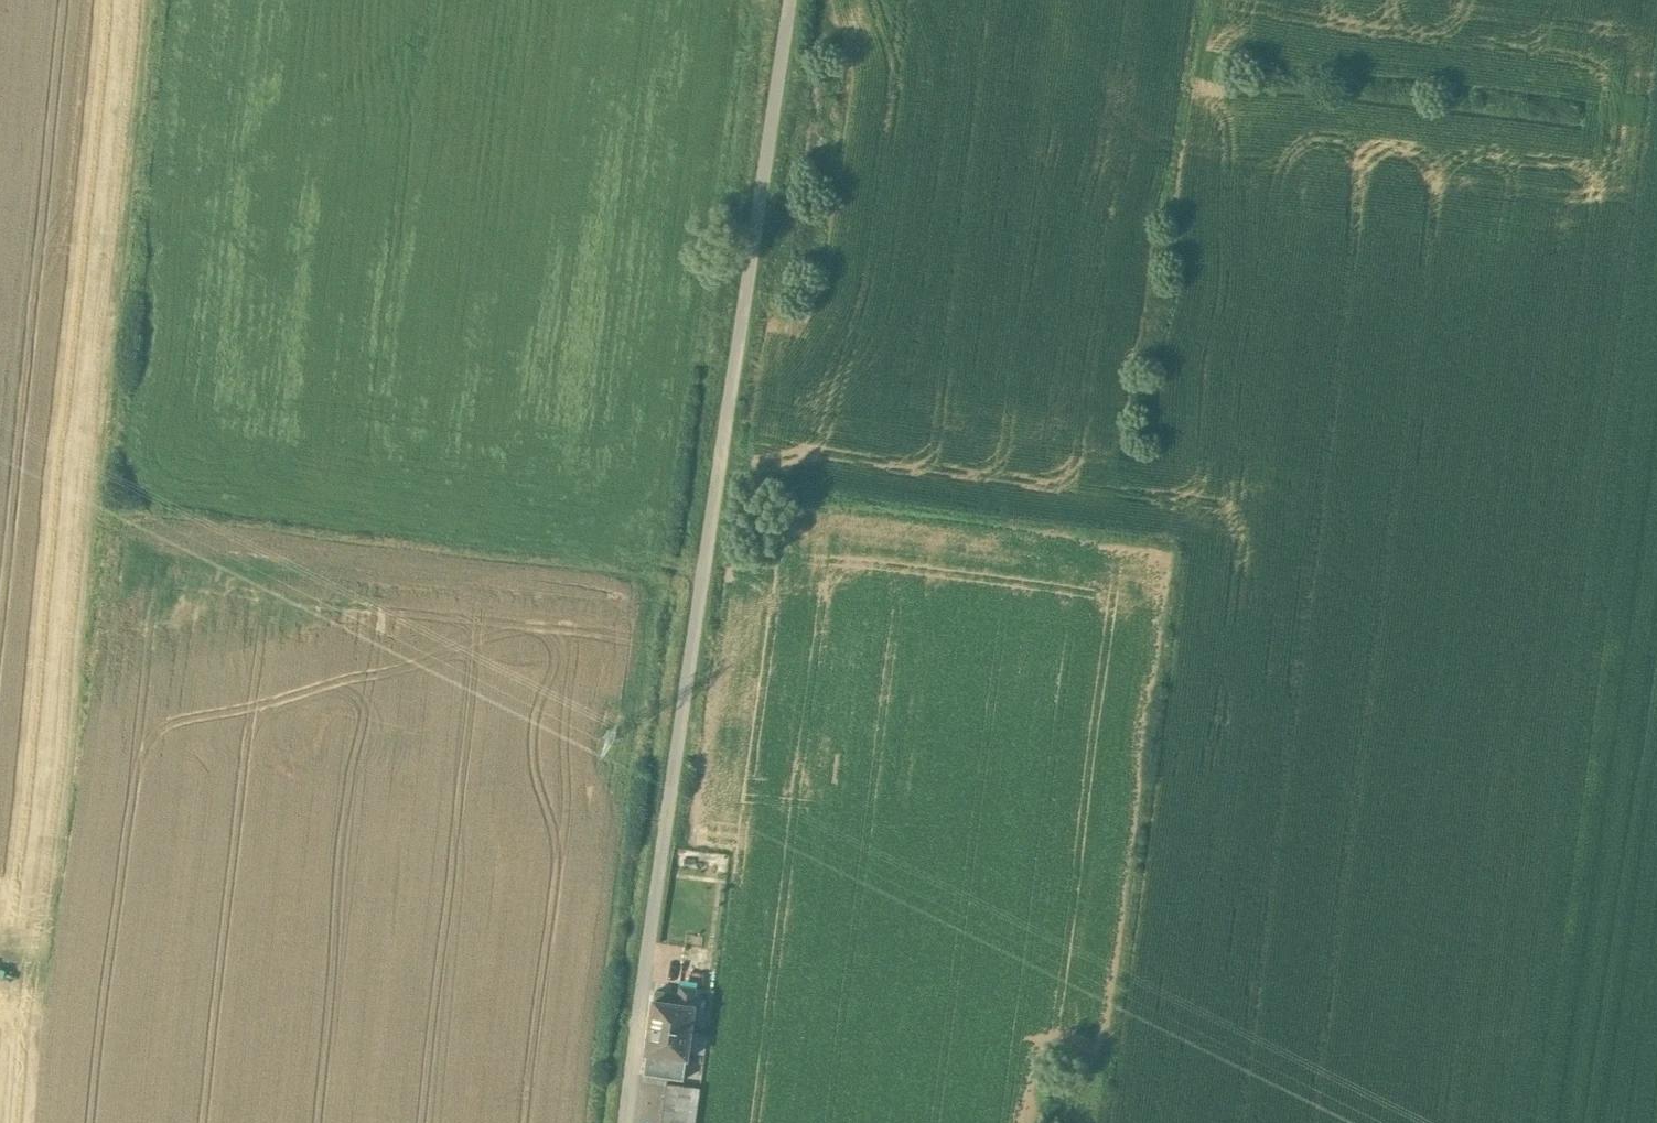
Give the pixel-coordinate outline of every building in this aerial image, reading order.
[(675,1012),(652,1009),(648,1031),(691,1036),(697,996),(678,993),(675,1012)] [(691,1036),(648,1031),(644,1069),(684,1076),(691,1036)] [(659,1084),(655,1122),(691,1122),(694,1087),(659,1084)]
